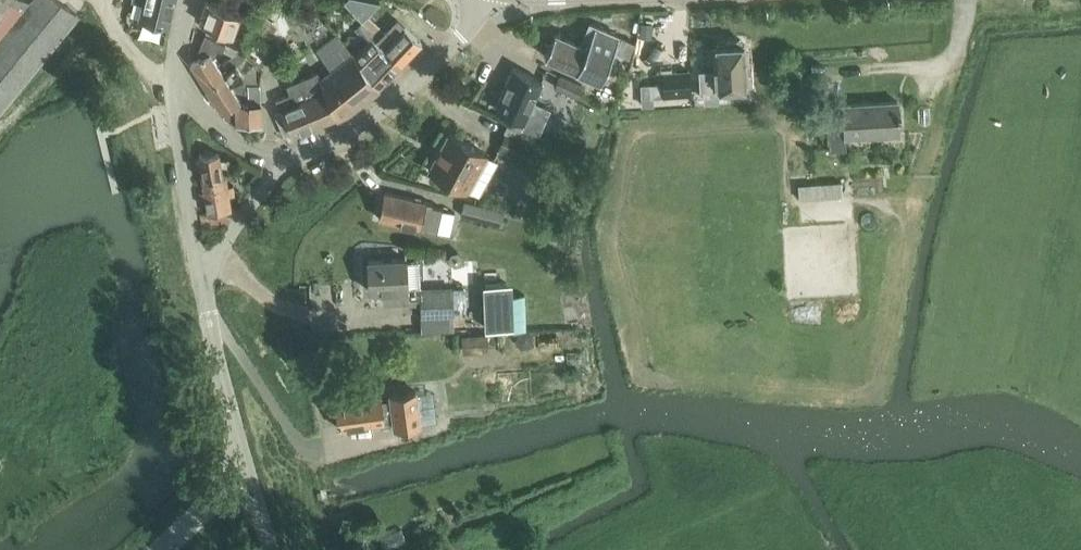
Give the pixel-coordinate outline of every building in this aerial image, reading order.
[(3,1),(25,7),(0,38),(0,111),(77,17),(56,0),(0,0),(0,6),(3,1)] [(169,25),(170,25),(176,0),(137,0),(143,2),(140,17),(169,25)] [(208,0),(200,21),(208,25),(206,30),(225,37),(227,32),(231,34),(240,13),(208,0)] [(344,2),(362,21),(369,15),(381,3),(368,0),(346,0),(344,2)] [(369,15),(362,21),(374,34),(381,28),(369,15)] [(367,40),(374,34),(362,21),(355,27),(367,40)] [(641,23),(639,34),(651,36),(653,24),(641,23)] [(554,33),(545,56),(601,79),(619,36),(590,24),(581,44),(554,33)] [(381,46),(401,64),(421,43),(405,27),(392,41),(389,38),(381,46)] [(335,116),(337,119),(350,112),(378,88),(355,57),(338,32),(317,47),(332,70),(319,80),(315,73),(288,85),(291,93),(277,99),(282,111),(276,113),(285,136),(291,133),(292,134),(335,116)] [(239,47),(226,43),(206,34),(198,52),(202,58),(191,64),(206,87),(224,75),(252,57),(239,47)] [(355,57),(378,88),(401,64),(381,46),(374,38),(355,57)] [(718,88),(747,86),(744,43),(741,43),(741,39),(728,40),(729,44),(714,45),(716,70),(701,71),(702,89),(706,88),(706,95),(718,94),(718,88)] [(235,103),(236,124),(261,122),(260,102),(259,82),(248,82),(248,84),(244,83),(244,74),(258,62),(252,57),(224,75),(241,99),(235,103)] [(495,108),(524,121),(542,81),(513,67),(495,108)] [(664,98),(664,95),(691,94),(690,72),(650,74),(652,99),(664,98)] [(577,96),(578,95),(583,84),(561,74),(555,86),(577,96)] [(206,87),(223,111),(230,121),(236,124),(235,103),(241,99),(224,75),(206,87)] [(845,137),(899,134),(897,101),(843,104),(844,115),(826,116),(828,150),(846,149),(845,137)] [(524,162),(537,133),(510,120),(497,150),(524,162)] [(429,169),(467,190),(479,196),(499,160),(487,154),(449,133),(429,169)] [(202,154),(198,155),(202,180),(207,214),(201,215),(202,225),(212,223),(212,225),(228,223),(226,211),(232,210),(226,176),(224,176),(220,152),(216,152),(212,149),(205,150),(202,154)] [(800,199),(842,196),(843,196),(842,180),(799,184),(800,199)] [(380,217),(433,229),(438,230),(443,208),(432,205),(433,203),(386,192),(380,217)] [(502,224),(505,210),(465,201),(461,214),(502,224)] [(555,226),(552,239),(566,242),(569,230),(555,226)] [(451,253),(449,260),(454,265),(460,264),(462,257),(458,252),(451,253)] [(452,287),(408,289),(407,259),(368,261),(369,292),(391,291),(391,305),(420,304),(421,316),(453,315),(452,287)] [(486,283),(488,330),(510,329),(508,282),(486,283)] [(335,401),(339,428),(394,420),(395,428),(421,425),(416,390),(391,394),(391,399),(371,401),(370,397),(335,401)]
